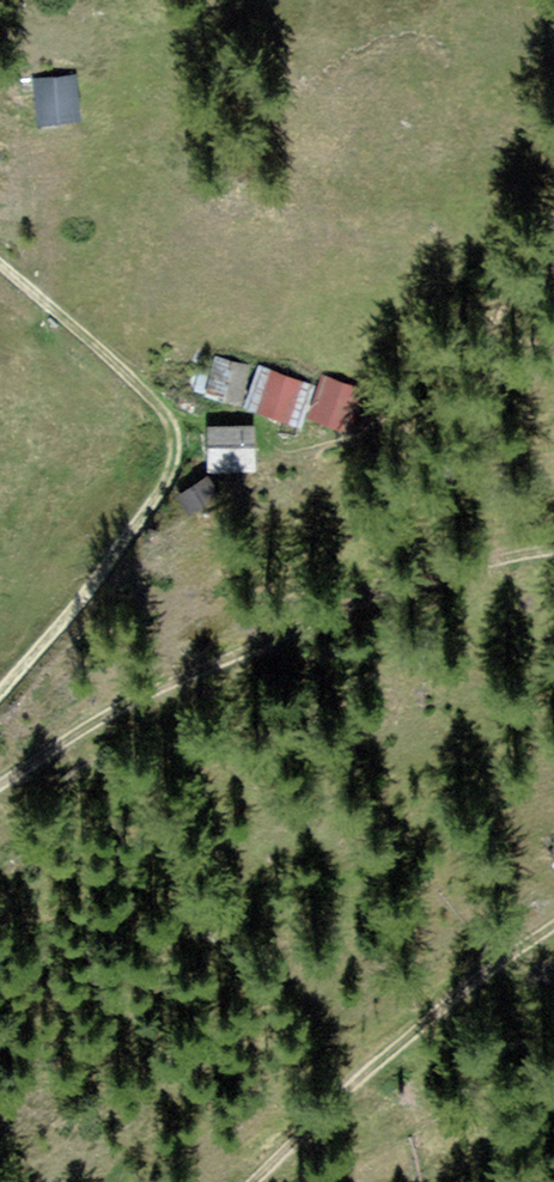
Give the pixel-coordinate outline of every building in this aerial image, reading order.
[(82,105),(75,71),(36,79),(43,113),(82,105)] [(251,360),(214,351),(205,386),(242,395),(251,360)] [(315,375),(261,360),(249,400),(303,416),(315,375)] [(368,381),(322,367),(310,408),(356,422),(368,381)] [(251,428),(210,428),(210,467),(251,467),(251,428)] [(217,469),(197,485),(210,502),(230,485),(217,469)]
